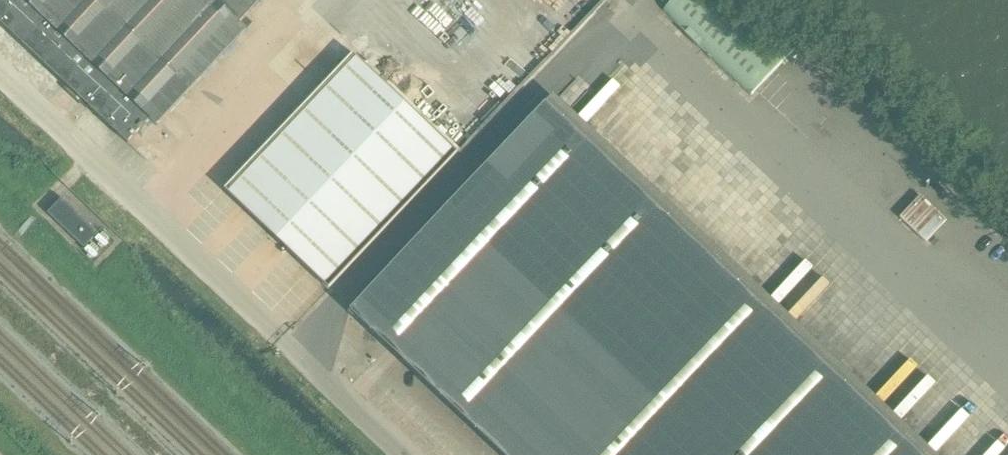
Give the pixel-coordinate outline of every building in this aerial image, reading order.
[(128,143),(151,120),(157,126),(246,32),(245,32),(253,24),(246,17),(262,0),(0,0),(0,23),(128,143)] [(750,97),(798,48),(749,0),(673,0),(662,11),(750,97)] [(224,190),(328,289),(457,153),(352,53),(224,190)] [(550,99),(351,311),(504,454),(928,454),(550,99)] [(48,213),(84,248),(99,233),(62,198),(48,213)]
